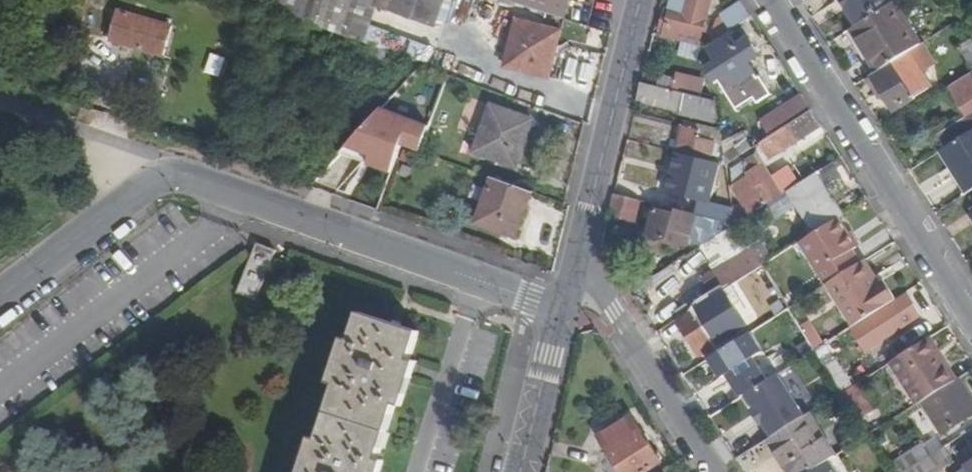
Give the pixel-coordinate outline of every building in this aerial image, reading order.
[(268,8),(426,66),(427,66),(432,52),(370,30),(377,7),(436,27),(445,0),(271,0),(268,8)] [(562,17),(567,0),(504,0),(562,17)] [(664,38),(700,47),(711,0),(688,0),(687,3),(674,0),(673,0),(664,38)] [(921,44),(894,2),(852,29),(878,71),(908,52),(921,44)] [(722,18),(731,32),(752,18),(743,4),(722,18)] [(121,10),(111,39),(163,56),(171,26),(121,10)] [(510,56),(517,22),(495,16),(487,48),(510,56)] [(517,22),(510,56),(507,67),(550,77),(559,31),(517,22)] [(730,35),(707,49),(734,89),(756,74),(749,63),(755,59),(757,52),(750,41),(744,41),(737,45),(730,35)] [(653,36),(650,46),(657,47),(660,37),(653,36)] [(958,46),(971,69),(971,37),(958,46)] [(930,86),(908,52),(878,71),(872,75),(896,112),(915,100),(913,97),(930,86)] [(945,148),(971,131),(971,73),(948,88),(964,113),(934,133),(945,148)] [(641,84),(637,101),(680,111),(682,114),(720,124),(716,102),(641,84)] [(810,111),(802,98),(773,117),(781,130),(810,111)] [(533,120),(491,105),(475,151),(516,166),(533,120)] [(429,125),(380,108),(344,146),(368,154),(365,164),(389,172),(400,143),(419,150),(429,125)] [(781,130),(759,144),(769,159),(820,127),(810,111),(781,130)] [(684,124),(683,128),(697,132),(696,140),(715,144),(711,162),(719,164),(727,166),(727,164),(721,132),(684,124)] [(697,132),(683,128),(677,154),(711,162),(715,144),(696,140),(697,132)] [(971,190),(971,131),(945,148),(940,151),(950,167),(954,164),(971,191),(971,190)] [(368,154),(344,146),(337,153),(365,164),(368,154)] [(677,154),(676,154),(666,194),(700,202),(696,215),(737,225),(734,209),(709,204),(719,164),(711,162),(677,154)] [(733,187),(752,216),(770,205),(782,197),(754,155),(741,164),(750,177),(733,187)] [(838,182),(829,168),(782,197),(770,205),(780,220),(798,208),(814,233),(838,218),(841,216),(826,190),(838,182)] [(532,192),(493,177),(477,222),(516,237),(532,192)] [(614,195),(609,216),(635,222),(640,202),(614,195)] [(696,215),(655,205),(648,234),(690,244),(696,215)] [(838,218),(814,233),(795,245),(803,259),(804,260),(822,249),(832,265),(857,249),(838,218)] [(273,262),(277,253),(259,245),(255,254),(239,295),(258,303),(273,262)] [(795,245),(783,253),(791,264),(792,266),(803,259),(795,245)] [(763,266),(752,250),(706,279),(716,295),(763,266)] [(778,272),(791,264),(783,253),(763,266),(789,308),(797,303),(778,272)] [(853,327),(894,302),(876,274),(871,277),(862,263),(826,285),(853,327)] [(853,327),(852,328),(866,351),(921,316),(916,307),(917,307),(908,292),(894,302),(853,327)] [(697,307),(677,319),(702,356),(721,344),(697,307)] [(387,462),(380,460),(398,405),(404,407),(417,369),(419,361),(413,359),(421,333),(361,314),(353,340),(345,338),(331,384),(338,386),(320,441),(313,438),(302,471),(384,471),(387,462)] [(809,324),(802,328),(816,351),(824,346),(809,324)] [(947,369),(928,339),(893,361),(909,385),(909,387),(919,404),(923,402),(953,383),(946,372),(947,369)] [(751,340),(703,370),(722,400),(770,370),(751,340)] [(851,387),(825,345),(824,346),(816,351),(835,380),(843,393),(851,387)] [(953,383),(923,402),(942,434),(971,415),(971,402),(958,379),(953,383)] [(804,400),(812,412),(843,393),(835,380),(804,400)] [(871,412),(854,385),(851,387),(843,393),(860,420),(871,412)] [(789,471),(812,471),(837,456),(810,414),(768,440),(789,471)] [(613,471),(614,471),(661,471),(657,466),(661,463),(632,417),(599,439),(608,452),(619,469),(613,471)] [(929,458),(921,446),(889,466),(893,471),(906,471),(929,458)] [(929,458),(906,471),(939,471),(954,463),(944,448),(929,458)] [(619,469),(608,452),(603,455),(613,471),(619,469)]
